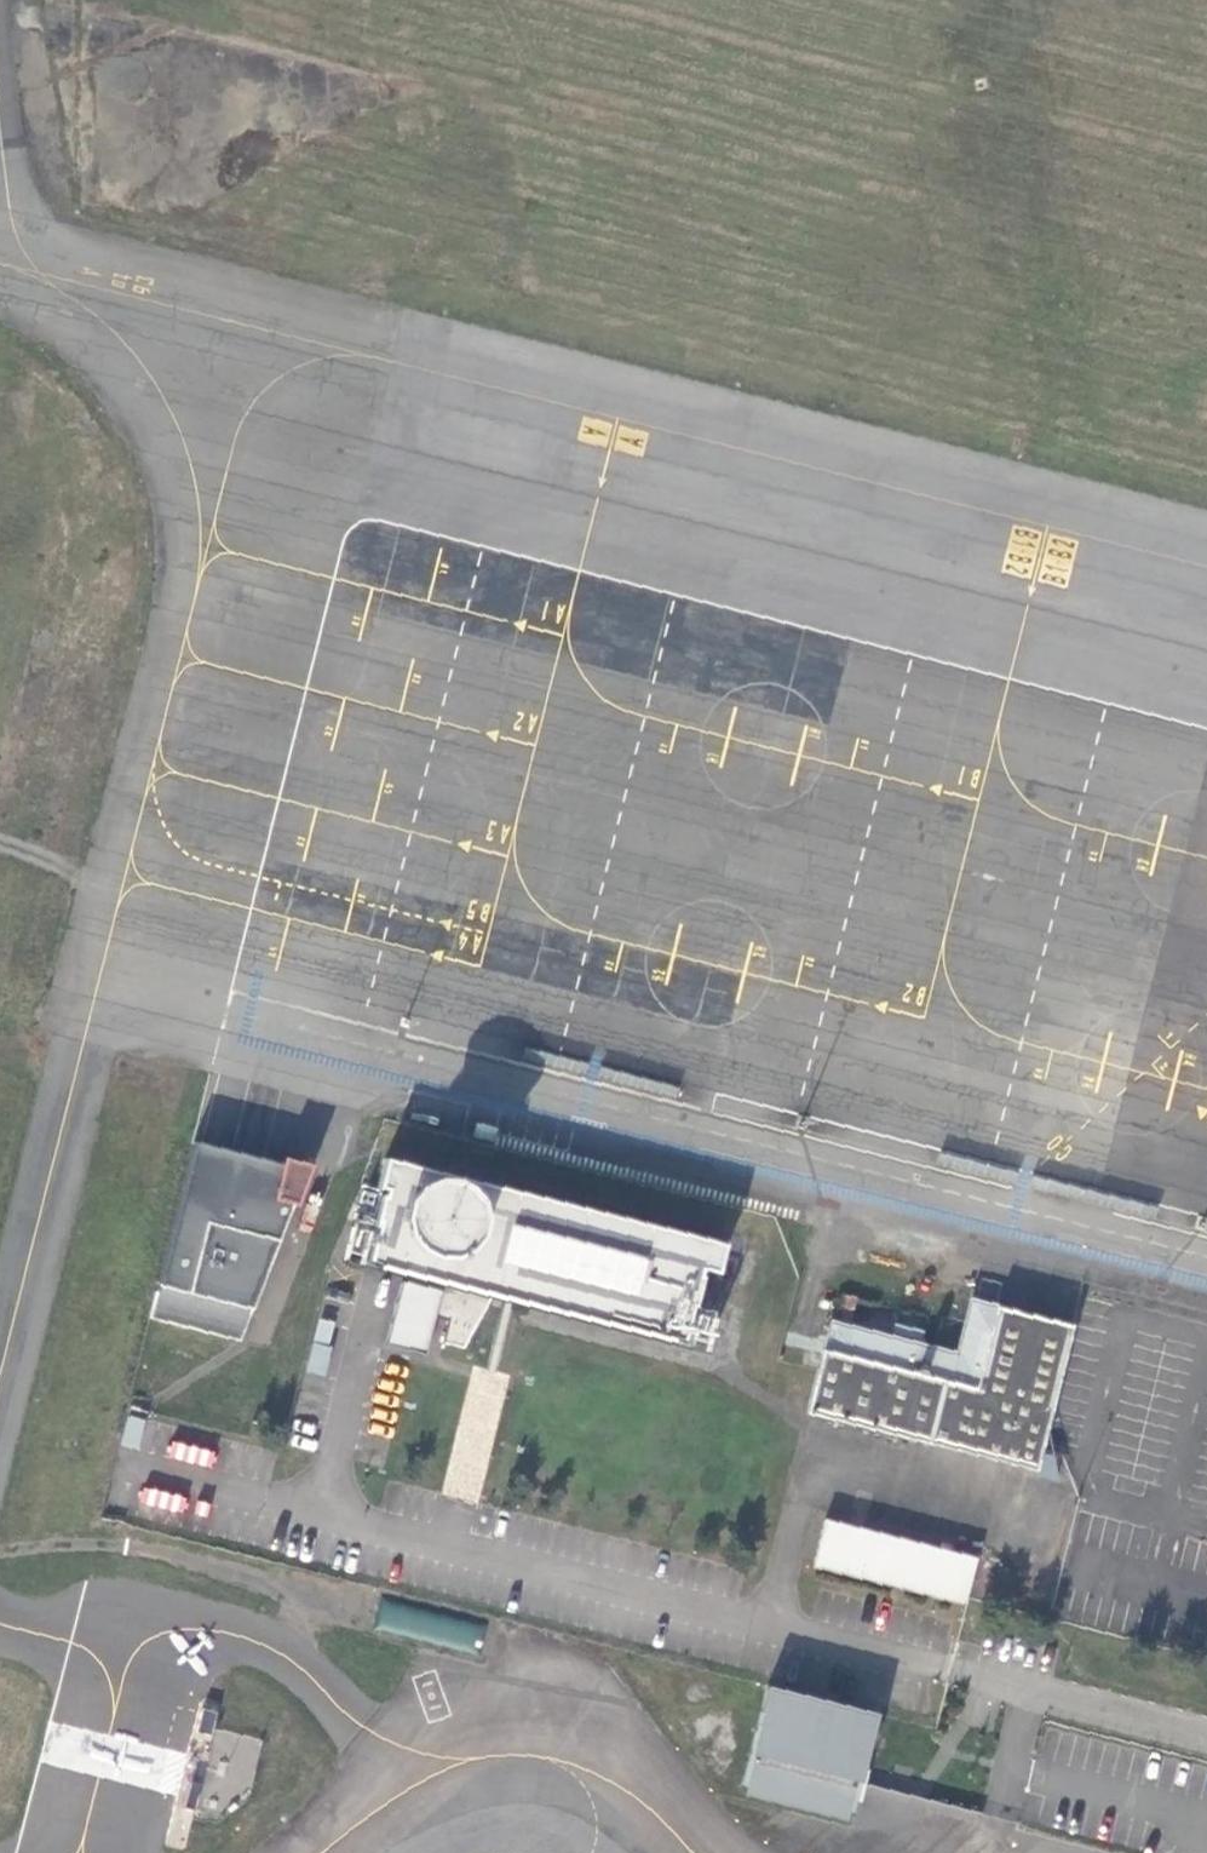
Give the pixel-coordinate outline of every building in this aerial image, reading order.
[(195,1141),(150,1318),(240,1341),(294,1203),(303,1205),(318,1165),(284,1157),(283,1163),(231,1150),(195,1141)] [(725,1250),(385,1164),(377,1194),(385,1196),(384,1202),(382,1201),(374,1231),(376,1232),(367,1267),(408,1277),(406,1286),(402,1286),(386,1351),(426,1361),(435,1322),(448,1325),(443,1347),(464,1353),(499,1289),(510,1292),(527,1296),(524,1306),(683,1346),(692,1312),(694,1312),(702,1281),(699,1281),(701,1275),(718,1279),(725,1250)] [(859,1298),(847,1295),(839,1331),(850,1334),(859,1298)] [(1048,1426),(1072,1331),(969,1303),(954,1358),(921,1351),(892,1344),(850,1334),(839,1331),(831,1329),(821,1367),(809,1416),(1059,1481),(1050,1440),(1048,1426)] [(927,1326),(898,1319),(892,1344),(921,1351),(927,1326)] [(978,1558),(828,1521),(816,1567),(967,1604),(978,1558)] [(881,1715),(772,1687),(747,1791),(856,1820),(865,1782),(868,1772),(881,1715)]
